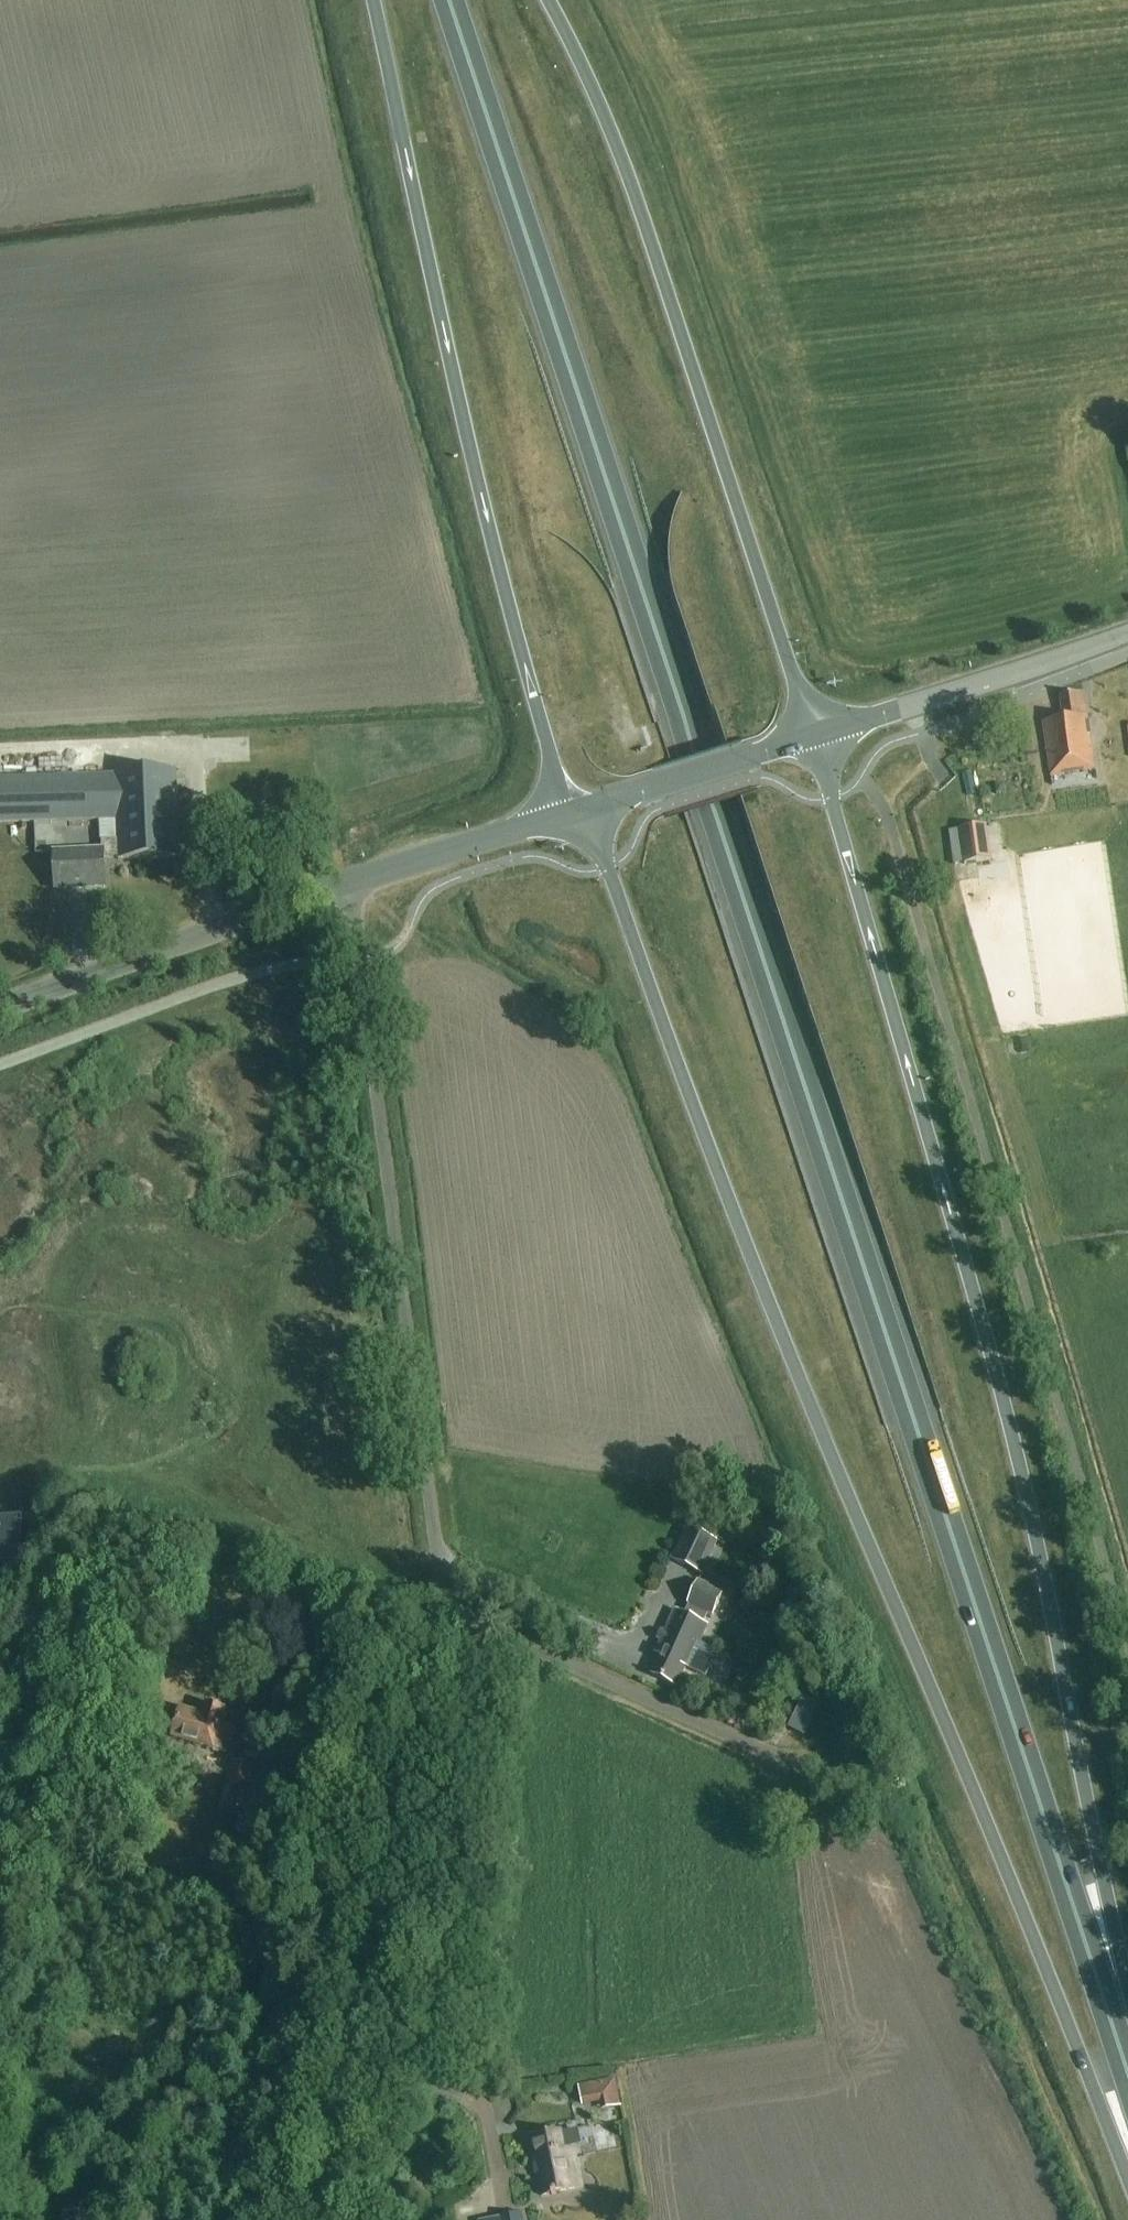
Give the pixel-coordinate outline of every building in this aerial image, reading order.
[(1096,770),(1084,693),(1060,697),(1063,720),(1042,723),(1050,777),(1096,770)] [(749,737),(733,742),(737,756),(753,751),(749,737)] [(105,887),(104,857),(118,857),(118,858),(179,856),(177,770),(115,771),(115,775),(0,778),(0,822),(117,818),(117,839),(101,840),(101,851),(54,852),(55,888),(105,887)] [(986,825),(950,830),(955,864),(991,859),(986,825)] [(670,1561),(702,1577),(718,1544),(725,1547),(731,1535),(702,1521),(696,1533),(686,1528),(670,1561)] [(15,1590),(18,1524),(0,1525),(0,1588),(15,1590)] [(661,1656),(653,1675),(676,1685),(684,1667),(688,1669),(708,1624),(702,1621),(706,1612),(712,1615),(722,1593),(699,1582),(688,1604),(693,1607),(689,1615),(676,1609),(665,1633),(659,1631),(654,1641),(660,1644),(655,1654),(661,1656)] [(0,1679),(0,1703),(6,1704),(12,1682),(0,1679)] [(802,1700),(787,1732),(803,1740),(818,1708),(802,1700)] [(225,1711),(207,1706),(204,1716),(176,1708),(168,1736),(213,1749),(214,1748),(227,1752),(233,1730),(220,1726),(225,1711)] [(251,1766),(234,1762),(223,1804),(240,1808),(251,1766)] [(231,1834),(264,1841),(269,1819),(236,1812),(231,1834)] [(561,2132),(529,2139),(541,2195),(582,2187),(574,2148),(565,2150),(561,2132)]
